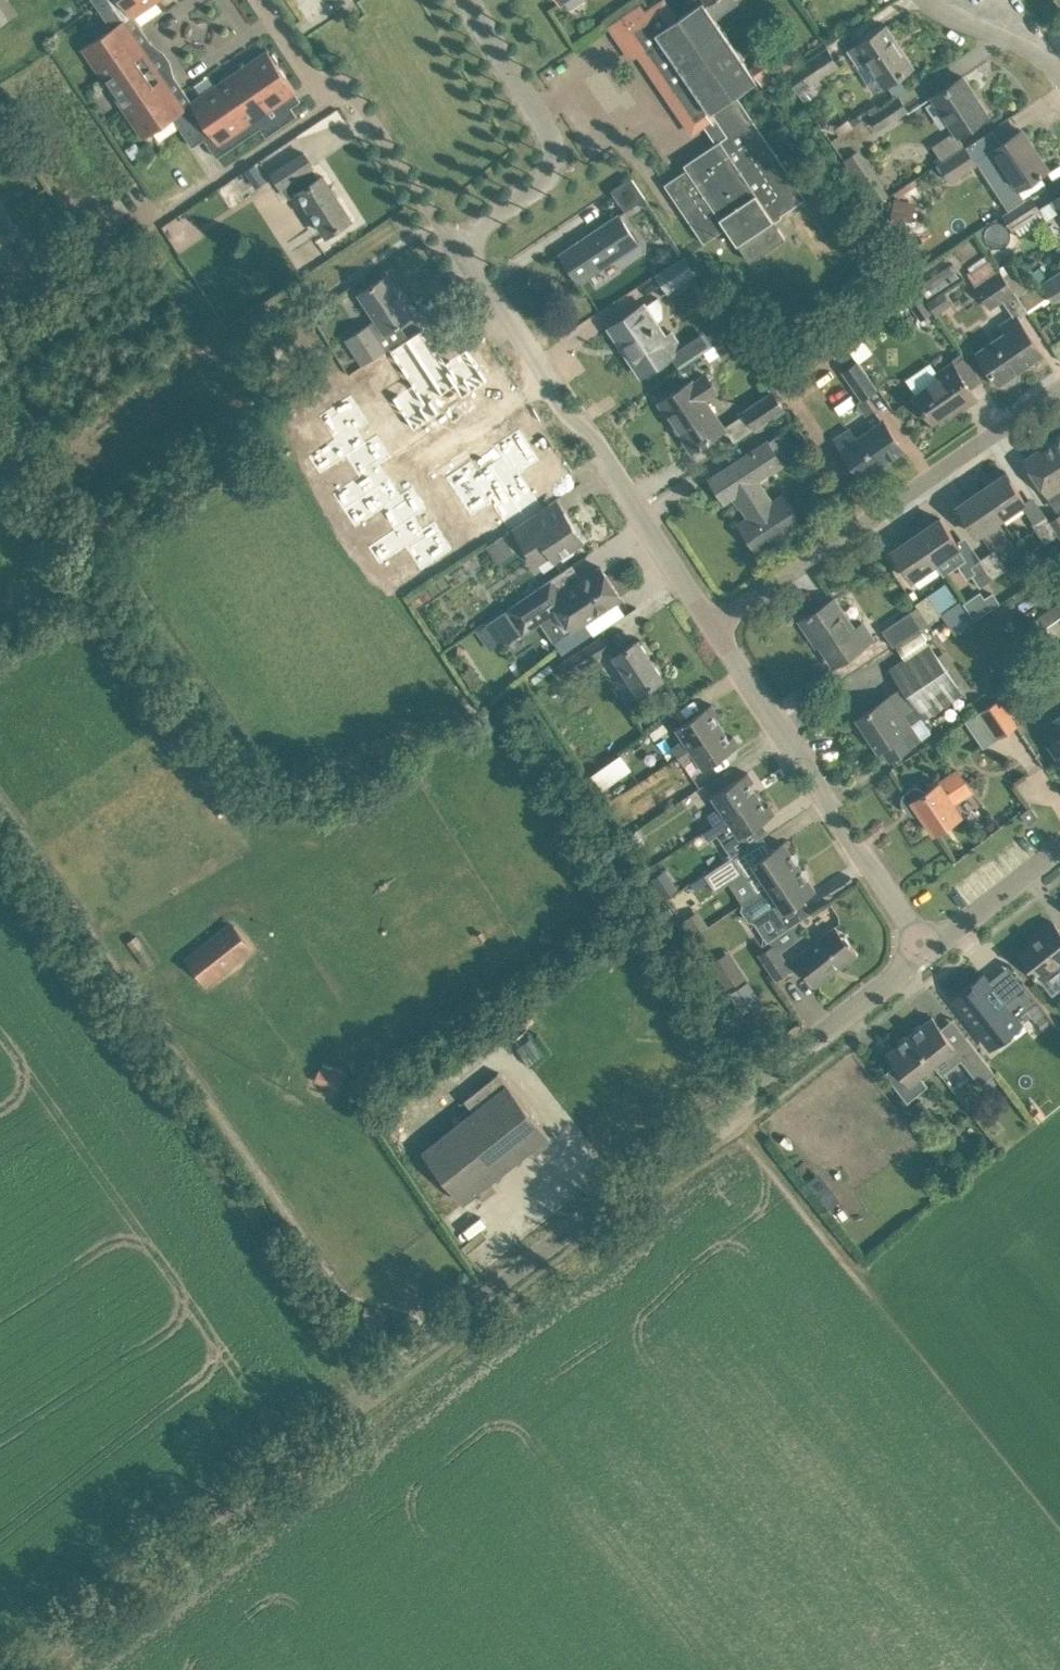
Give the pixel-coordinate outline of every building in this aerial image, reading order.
[(112,26),(83,46),(145,136),(174,117),(193,145),(205,137),(217,156),(260,126),(266,135),(297,114),(286,97),(296,90),(277,62),(279,60),(273,52),(272,53),(268,49),(184,107),(125,20),(155,0),(94,0),(112,26)] [(666,0),(659,0),(645,9),(641,3),(610,25),(628,51),(635,47),(667,95),(676,89),(701,126),(706,123),(707,124),(741,101),(736,94),(757,79),(704,0),(702,0),(677,17),(666,0)] [(849,50),(858,64),(866,59),(883,85),(912,65),(886,26),(849,50)] [(751,66),(764,84),(792,64),(779,46),(771,52),(768,48),(755,57),(758,61),(751,66)] [(798,65),(810,82),(837,64),(826,47),(798,65)] [(932,95),(957,134),(988,114),(978,98),(977,99),(973,93),(974,92),(963,75),(932,95)] [(871,113),(880,127),(907,109),(897,95),(871,113)] [(728,227),(750,260),(785,236),(774,218),(805,197),(741,101),(707,124),(718,141),(684,163),(688,168),(665,183),(705,242),(728,227)] [(991,149),(992,150),(981,159),(992,176),(996,178),(999,179),(1005,179),(1010,177),(1017,188),(1048,168),(1033,146),(1031,147),(1028,142),(1030,141),(1022,129),(991,149)] [(939,161),(950,179),(976,162),(964,144),(939,161)] [(844,159),(873,203),(890,192),(860,148),(844,159)] [(292,179),(327,233),(351,217),(323,174),(319,177),(312,166),(314,165),(305,151),(273,172),(282,186),(292,179)] [(255,163),(241,168),(248,187),(262,182),(255,163)] [(612,189),(626,210),(645,196),(632,176),(612,189)] [(1002,212),(1013,228),(1040,210),(1030,194),(1025,197),(1005,210),(1002,212)] [(561,252),(580,281),(638,242),(619,213),(591,232),(595,237),(582,246),(578,240),(561,252)] [(966,273),(989,306),(1014,289),(991,256),(966,273)] [(657,275),(668,291),(696,273),(685,257),(657,275)] [(1050,294),(1051,294),(1053,297),(1059,293),(1059,269),(1042,281),(1050,294)] [(346,339),(363,365),(387,349),(379,338),(415,314),(388,275),(359,294),(375,320),(346,339)] [(610,326),(611,327),(613,326),(633,355),(630,356),(642,373),(681,347),(672,333),(663,339),(641,306),(610,326)] [(1042,352),(1030,334),(1017,315),(1002,324),(1008,333),(979,353),(999,382),(1019,368),(1018,366),(1024,362),(1025,364),(1042,352)] [(716,330),(708,335),(714,343),(721,338),(735,329),(729,321),(716,330)] [(447,360),(424,326),(407,337),(443,392),(455,385),(463,396),(488,380),(467,347),(447,360)] [(714,343),(721,355),(743,342),(735,329),(721,338),(714,343)] [(432,400),(443,392),(407,337),(390,349),(412,383),(392,396),(414,429),(439,412),(432,400)] [(858,362),(857,359),(842,369),(862,398),(877,388),(858,362)] [(953,361),(937,372),(931,361),(906,378),(916,393),(915,394),(933,421),(959,403),(962,407),(978,397),(953,361)] [(663,400),(681,427),(678,428),(692,448),(698,444),(699,446),(704,443),(702,441),(726,426),(708,398),(720,391),(706,371),(663,400)] [(334,437),(308,454),(320,473),(346,456),(345,455),(366,441),(366,440),(359,429),(370,421),(351,392),(318,414),(334,437)] [(744,411),(755,426),(781,408),(770,393),(744,411)] [(904,448),(891,430),(883,418),(855,438),(849,429),(836,437),(862,476),(892,456),(890,453),(895,450),(897,452),(904,448)] [(501,455),(490,463),(526,518),(543,507),(521,473),(541,459),(519,427),(494,444),(501,455)] [(332,492),(344,509),(391,478),(381,463),(393,455),(377,432),(366,440),(366,441),(345,455),(346,456),(358,474),(332,492)] [(711,477),(725,499),(733,494),(740,505),(742,503),(756,525),(746,531),(757,547),(800,519),(784,496),(773,503),(757,478),(783,461),(769,439),(711,477)] [(1053,440),(1026,458),(1049,494),(1059,487),(1059,450),(1053,440)] [(509,529),(526,518),(490,463),(478,471),(471,459),(445,476),(467,508),(486,495),(509,529)] [(1006,472),(982,488),(1001,516),(1026,500),(1006,472)] [(391,478),(344,509),(355,526),(381,509),(393,528),(394,529),(415,515),(416,516),(427,508),(412,485),(400,493),(391,478)] [(1001,516),(982,488),(958,505),(977,533),(1001,516)] [(515,526),(539,562),(553,553),(556,558),(584,540),(565,511),(545,524),(538,514),(544,510),(542,508),(515,526)] [(1032,522),(1045,541),(1059,532),(1051,521),(1046,513),(1032,522)] [(421,569),(454,548),(434,519),(423,526),(416,516),(415,515),(394,529),(393,528),(367,545),(379,563),(405,546),(421,569)] [(1059,534),(1059,515),(1051,521),(1059,532),(1059,534)] [(948,553),(951,559),(962,551),(958,546),(960,545),(941,517),(916,533),(936,561),(948,553)] [(936,561),(916,533),(892,550),(912,578),(936,561)] [(981,558),(994,577),(1008,567),(995,548),(981,558)] [(968,566),(981,585),(994,577),(981,558),(968,566)] [(522,631),(540,619),(554,640),(572,629),(621,596),(601,566),(579,580),(577,577),(559,589),(551,578),(523,596),(506,607),(522,631)] [(999,601),(990,585),(962,601),(972,617),(999,601)] [(916,602),(929,621),(942,612),(929,593),(916,602)] [(808,613),(809,615),(804,619),(834,664),(873,637),(863,623),(855,628),(835,598),(813,612),(812,610),(808,613)] [(1054,634),(1059,630),(1059,598),(1039,612),(1054,634)] [(883,628),(894,645),(923,625),(912,609),(883,628)] [(560,663),(568,676),(612,647),(604,635),(560,663)] [(615,654),(639,691),(626,699),(633,710),(652,698),(645,688),(663,676),(639,639),(615,654)] [(883,746),(891,758),(919,738),(912,727),(964,692),(938,653),(897,680),(914,705),(902,713),(890,695),(858,716),(879,749),(883,746)] [(982,710),(999,735),(1017,722),(999,698),(982,710)] [(673,747),(678,755),(722,725),(715,715),(718,712),(712,703),(676,726),(684,738),(673,747)] [(678,755),(684,763),(696,755),(704,768),(739,744),(733,735),(730,737),(722,725),(678,755)] [(1049,740),(1059,756),(1059,733),(1049,740)] [(972,789),(958,769),(927,790),(921,786),(914,785),(910,787),(906,790),(903,795),(902,800),(903,805),(906,809),(910,812),(916,814),(921,812),(934,832),(961,814),(953,802),(972,789)] [(708,815),(714,823),(758,794),(750,783),(754,780),(748,771),(712,795),(720,807),(708,815)] [(758,794),(714,823),(720,832),(732,824),(740,836),(775,812),(769,803),(765,805),(758,794)] [(1021,812),(1028,822),(1039,815),(1031,804),(1021,812)] [(743,871),(757,893),(800,864),(784,841),(754,861),(746,848),(733,856),(732,855),(705,874),(716,890),(743,871)] [(800,864),(757,893),(739,905),(751,923),(755,921),(767,941),(784,931),(782,929),(794,920),(785,908),(816,888),(800,864)] [(187,956),(209,984),(255,948),(233,920),(187,956)] [(1020,951),(1033,968),(1040,978),(1041,979),(1042,978),(1053,991),(1059,986),(1059,929),(1053,920),(1038,932),(1041,935),(1033,941),(1020,951)] [(796,956),(817,983),(834,970),(832,968),(838,964),(840,965),(857,952),(835,925),(796,956)] [(760,953),(776,977),(791,967),(775,943),(760,953)] [(709,962),(728,992),(749,979),(729,949),(709,962)] [(973,980),(951,996),(991,1047),(1025,1020),(1019,1013),(1037,999),(1025,985),(1006,1000),(989,978),(978,987),(973,980)] [(1045,1012),(1036,1019),(1045,1030),(1054,1023),(1045,1012)] [(912,1031),(910,1033),(930,1058),(934,1063),(942,1073),(955,1062),(961,1057),(962,1058),(981,1082),(995,1071),(977,1047),(976,1046),(967,1034),(955,1044),(941,1027),(932,1015),(930,1018),(923,1023),(918,1022),(914,1025),(912,1031)] [(910,1033),(888,1051),(910,1079),(899,1089),(908,1101),(929,1084),(921,1074),(934,1063),(930,1058),(910,1033)] [(333,1086),(339,1070),(318,1062),(312,1077),(333,1086)] [(553,1140),(500,1071),(465,1099),(473,1108),(421,1148),(464,1201),(531,1148),(536,1153),(553,1140)] [(821,1199),(832,1190),(819,1173),(808,1182),(821,1199)]
